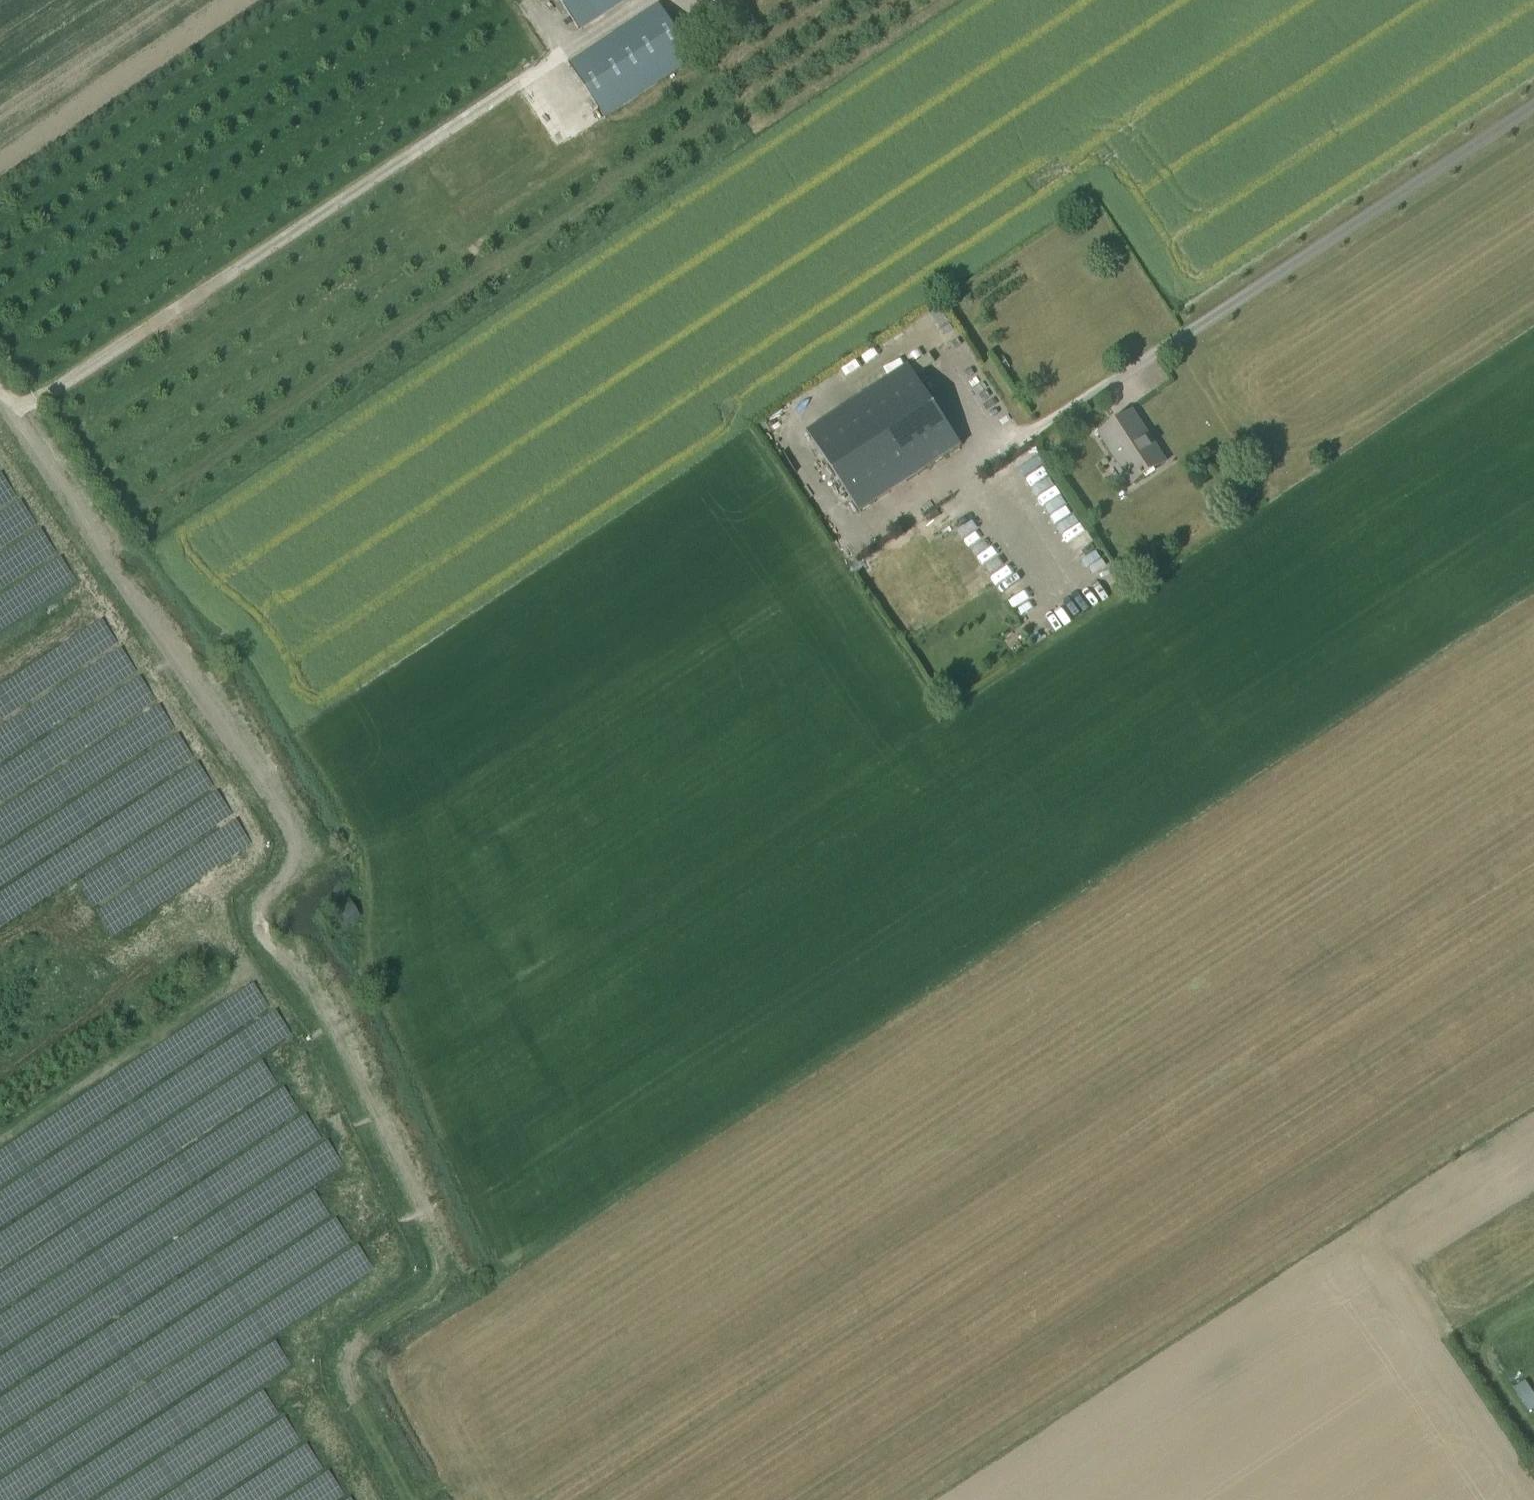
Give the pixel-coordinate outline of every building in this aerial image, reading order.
[(580,31),(627,0),(559,0),(580,31)] [(568,62),(606,118),(696,57),(659,2),(568,62)] [(961,447),(908,367),(807,433),(860,513),(961,447)] [(1116,421),(1097,433),(1132,486),(1168,463),(1134,410),(1126,415),(1115,397),(1106,403),(1116,421)] [(1530,1410),(1533,1407),(1533,1389),(1528,1379),(1516,1386),(1530,1410)]
